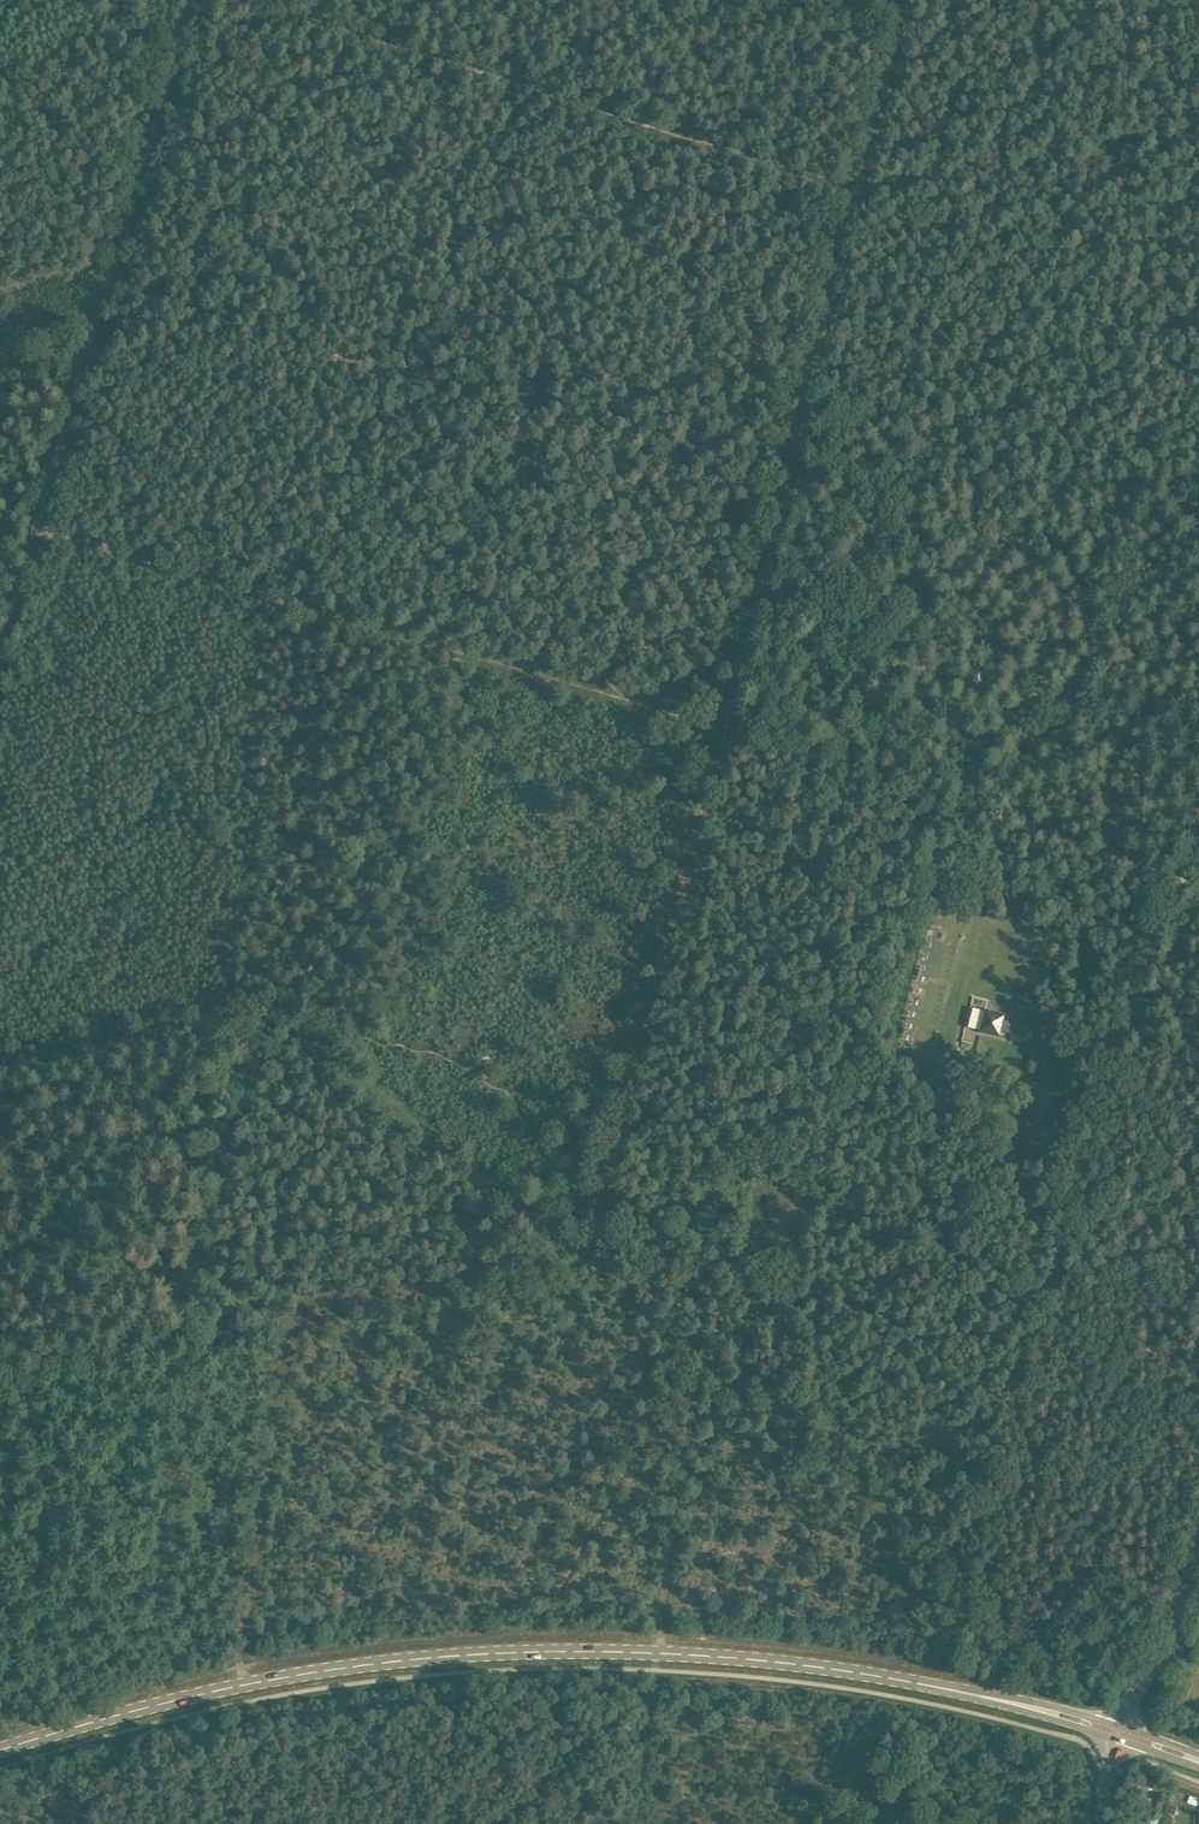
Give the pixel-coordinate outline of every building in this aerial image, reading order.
[(947,755),(943,765),(961,772),(965,762),(947,755)] [(999,1030),(1011,1033),(1014,1022),(1002,1019),(1003,1014),(985,1009),(979,1031),(998,1036),(999,1030)] [(1172,1803),(1169,1812),(1175,1815),(1178,1806),(1172,1803)] [(1168,1815),(1165,1822),(1169,1823),(1172,1823),(1174,1818),(1168,1815)]
